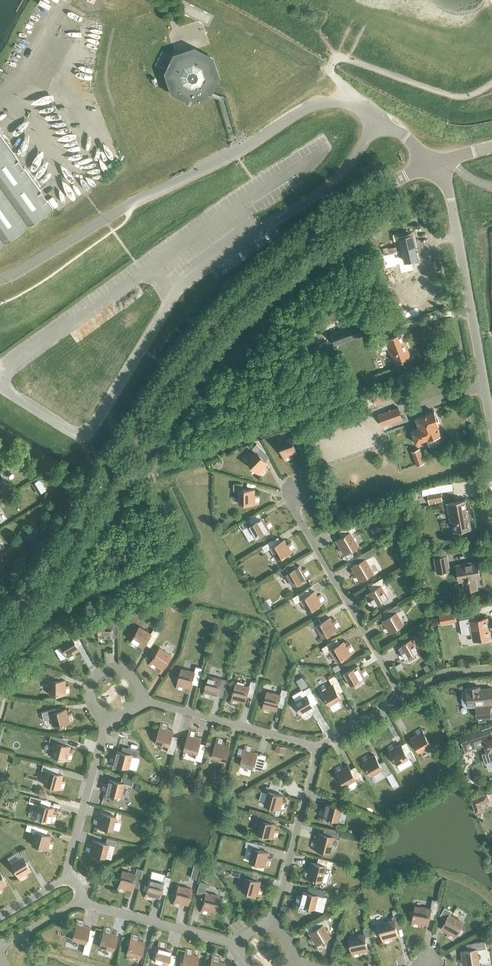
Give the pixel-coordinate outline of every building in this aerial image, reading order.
[(169,92),(188,101),(210,94),(211,91),(219,75),(212,53),(198,47),(192,44),(181,48),(172,51),(163,72),(169,92)] [(52,207),(0,134),(0,244),(52,207)] [(403,249),(415,247),(412,235),(405,236),(404,232),(393,234),(394,239),(400,238),(403,249)] [(383,249),(385,258),(398,255),(396,246),(383,249)] [(415,247),(403,249),(406,261),(400,263),(401,267),(412,265),(411,260),(417,259),(415,247)] [(356,324),(330,333),(334,345),(361,335),(356,324)] [(405,340),(403,341),(400,333),(384,339),(387,348),(392,346),(394,352),(391,353),(395,363),(411,357),(405,340)] [(378,414),(382,426),(403,419),(398,406),(378,414)] [(435,445),(437,442),(435,436),(441,434),(437,424),(438,424),(434,411),(415,417),(418,427),(411,430),(416,443),(427,439),(429,444),(432,446),(435,445)] [(278,442),(285,461),(293,458),(292,454),(297,452),(291,437),(278,442)] [(410,449),(416,464),(424,461),(419,446),(410,449)] [(247,461),(261,476),(267,470),(264,467),(268,463),(256,452),(247,461)] [(426,487),(429,502),(442,500),(440,491),(453,489),(452,483),(426,487)] [(238,503),(259,503),(259,495),(255,495),(255,490),(238,490),(238,503)] [(468,509),(466,509),(464,499),(446,503),(448,512),(453,511),(455,520),(452,520),(454,531),(471,528),(468,509)] [(269,520),(265,522),(262,518),(248,526),(255,537),(273,527),(269,520)] [(347,559),(353,555),(350,550),(358,546),(350,532),(355,530),(352,524),(341,530),(344,535),(336,540),(340,547),(336,549),(340,556),(344,554),(347,559)] [(35,528),(32,532),(22,526),(17,535),(27,541),(29,539),(33,542),(39,531),(35,528)] [(291,542),(287,544),(284,539),(275,545),(272,540),(262,546),(265,551),(270,548),(277,559),(295,549),(291,542)] [(352,576),(356,583),(373,572),(365,558),(377,552),(374,546),(354,559),(357,563),(351,567),(355,574),(352,576)] [(434,557),(437,572),(449,570),(446,555),(434,557)] [(465,591),(477,588),(475,578),(480,577),(477,561),(456,565),(459,581),(463,580),(465,591)] [(296,567),(293,563),(277,571),(281,577),(285,574),(292,585),(310,575),(306,568),(302,570),(299,565),(296,567)] [(366,600),(370,607),(388,597),(381,586),(386,583),(383,577),(372,583),(375,588),(367,594),(369,598),(366,600)] [(315,591),(306,596),(303,591),(292,597),(296,603),(301,600),(307,611),(325,601),(321,594),(317,596),(315,591)] [(382,627),(386,634),(403,623),(397,612),(402,610),(398,604),(388,610),(391,615),(382,620),(385,625),(382,627)] [(439,615),(440,623),(456,620),(455,612),(439,615)] [(112,627),(118,627),(118,615),(112,615),(112,621),(99,621),(99,641),(107,641),(107,637),(112,638),(112,627)] [(340,627),(336,620),(332,622),(330,617),(321,622),(318,617),(309,623),(311,628),(315,625),(322,637),(340,627)] [(487,617),(474,620),(473,617),(459,619),(462,635),(472,633),(473,640),(491,637),(487,617)] [(154,628),(151,633),(140,626),(129,644),(136,648),(138,645),(143,647),(148,639),(153,642),(159,632),(154,628)] [(59,643),(69,660),(76,656),(74,653),(79,650),(73,641),(79,638),(73,628),(67,631),(70,636),(59,643)] [(406,657),(409,662),(417,657),(415,652),(419,650),(412,638),(398,647),(400,651),(397,654),(401,660),(406,657)] [(344,641),(335,647),(332,641),(322,647),(325,653),(330,650),(336,661),(354,651),(350,644),(346,646),(344,641)] [(158,666),(162,669),(171,655),(160,648),(149,665),(155,669),(158,666)] [(193,678),(199,679),(202,668),(196,666),(194,672),(181,668),(176,688),(184,690),(185,686),(190,688),(193,678)] [(364,668),(360,670),(358,666),(343,674),(350,686),(368,675),(364,668)] [(69,685),(65,685),(65,680),(54,680),(54,675),(45,675),(45,680),(48,680),(48,693),(69,693),(69,685)] [(208,675),(203,695),(211,697),(212,693),(217,695),(219,687),(224,689),(227,680),(221,679),(208,675)] [(341,698),(335,688),(340,685),(334,675),(328,678),(332,684),(328,687),(326,683),(319,687),(329,705),(341,698)] [(236,683),(231,702),(238,704),(239,701),(245,702),(247,692),(253,694),(256,682),(250,680),(249,686),(236,683)] [(479,689),(479,686),(466,687),(466,690),(462,690),(461,693),(462,703),(464,705),(464,706),(465,707),(475,706),(476,704),(480,704),(480,707),(476,708),(477,716),(491,715),(490,706),(488,706),(488,703),(491,703),(491,688),(479,689)] [(295,701),(305,719),(312,715),(310,712),(315,709),(312,705),(317,702),(309,687),(303,690),(306,695),(295,701)] [(279,700),(284,702),(287,690),(282,689),(280,694),(267,691),(262,711),(270,713),(271,709),(276,710),(279,700)] [(71,713),(67,714),(66,709),(50,713),(53,726),(73,720),(71,713)] [(167,751),(173,753),(178,737),(172,735),(173,730),(168,729),(169,725),(161,723),(156,743),(169,746),(167,751)] [(411,737),(419,752),(431,745),(420,727),(413,731),(415,735),(411,737)] [(462,745),(482,738),(482,739),(483,738),(485,738),(482,729),(460,737),(462,745)] [(195,759),(201,761),(205,744),(200,743),(201,738),(196,736),(197,733),(189,730),(184,750),(197,754),(195,759)] [(51,755),(70,760),(72,753),(69,752),(70,746),(60,744),(62,738),(50,735),(49,741),(54,742),(51,755)] [(485,738),(483,738),(482,739),(487,752),(485,753),(488,761),(491,760),(491,735),(485,738)] [(212,758),(225,761),(229,745),(224,744),(225,740),(217,738),(212,758)] [(400,744),(395,746),(393,743),(387,747),(397,765),(408,758),(400,744)] [(239,748),(237,755),(242,756),(240,765),(253,769),(253,768),(262,770),(266,755),(260,753),(259,755),(257,754),(257,753),(252,751),(253,747),(245,745),(244,749),(239,748)] [(132,754),(137,756),(139,750),(123,746),(121,752),(116,750),(115,755),(111,754),(109,762),(129,767),(132,754)] [(374,754),(369,757),(367,753),(360,757),(371,775),(382,768),(374,754)] [(43,784),(63,789),(65,781),(61,780),(62,775),(57,774),(59,768),(43,763),(41,769),(46,771),(43,784)] [(348,765),(343,767),(341,764),(334,768),(344,786),(355,779),(358,785),(365,782),(362,776),(356,779),(348,765)] [(101,791),(121,796),(124,783),(109,779),(107,784),(103,783),(101,791)] [(280,809),(284,810),(286,802),(282,801),(283,796),(267,791),(264,804),(273,807),(271,812),(278,814),(280,809)] [(470,798),(475,813),(483,810),(481,803),(489,800),(487,793),(470,798)] [(318,815),(338,821),(341,808),(325,803),(324,809),(320,808),(318,815)] [(34,817),(54,822),(56,814),(52,813),(54,808),(38,804),(34,817)] [(92,824),(112,830),(116,816),(100,812),(98,818),(94,817),(92,824)] [(256,833),(276,838),(278,830),(274,829),(276,824),(268,822),(269,816),(258,813),(257,819),(260,820),(256,833)] [(31,844),(51,850),(53,842),(49,841),(51,835),(35,831),(31,844)] [(334,837),(339,838),(341,832),(335,831),(333,836),(318,832),(316,840),(312,839),(310,847),(330,852),(334,837)] [(87,844),(85,852),(105,857),(108,844),(117,846),(118,841),(107,837),(105,843),(92,840),(91,845),(87,844)] [(249,861),(269,866),(271,859),(267,858),(268,852),(258,850),(260,844),(247,840),(245,846),(252,848),(249,861)] [(10,863),(21,880),(28,876),(26,873),(30,870),(25,861),(30,858),(24,849),(20,852),(22,856),(10,863)] [(326,866),(331,868),(333,861),(321,858),(320,864),(310,861),(308,869),(304,868),(302,876),(322,881),(326,866)] [(261,881),(251,878),(252,873),(233,867),(231,874),(244,877),(241,890),(261,895),(263,887),(259,886),(261,881)] [(132,886),(138,887),(142,869),(137,868),(135,874),(122,870),(117,890),(125,892),(126,888),(131,889),(132,886)] [(161,887),(167,889),(170,877),(164,875),(163,881),(150,877),(145,897),(152,899),(154,895),(159,897),(161,887)] [(209,910),(215,912),(219,896),(204,892),(206,883),(199,881),(196,894),(205,896),(201,912),(208,914),(209,910)] [(182,903),(187,904),(191,888),(178,885),(173,905),(181,907),(182,903)] [(297,895),(295,903),(315,908),(322,910),(326,897),(324,896),(325,891),(314,888),(312,893),(302,891),(301,896),(297,895)] [(429,917),(435,918),(438,900),(433,899),(431,908),(415,905),(411,925),(419,927),(420,923),(428,924),(429,917)] [(440,915),(444,918),(449,910),(444,907),(440,915)] [(308,939),(312,946),(330,936),(323,924),(331,920),(327,914),(306,927),(309,932),(312,937),(308,939)] [(446,936),(453,940),(463,922),(449,914),(441,928),(448,932),(446,936)] [(378,923),(383,943),(391,941),(390,937),(398,935),(395,924),(401,922),(398,915),(392,917),(392,919),(378,923)] [(82,952),(88,953),(93,934),(88,932),(89,927),(84,926),(85,922),(77,920),(72,940),(85,943),(82,952)] [(99,947),(112,950),(116,934),(111,933),(112,929),(104,927),(99,947)] [(349,937),(353,957),(361,955),(360,951),(368,950),(365,936),(371,935),(369,927),(363,929),(364,933),(349,937)] [(126,954),(139,957),(143,941),(138,940),(139,936),(132,934),(126,954)] [(459,965),(467,965),(479,964),(477,948),(485,947),(484,940),(466,943),(467,950),(461,951),(462,959),(458,959),(459,965)] [(154,961),(167,965),(171,949),(166,947),(167,943),(159,941),(154,961)] [(198,956),(192,954),(194,950),(186,948),(181,965),(195,965),(198,956)] [(224,963),(219,961),(220,958),(213,956),(210,965),(224,965),(224,963)]
